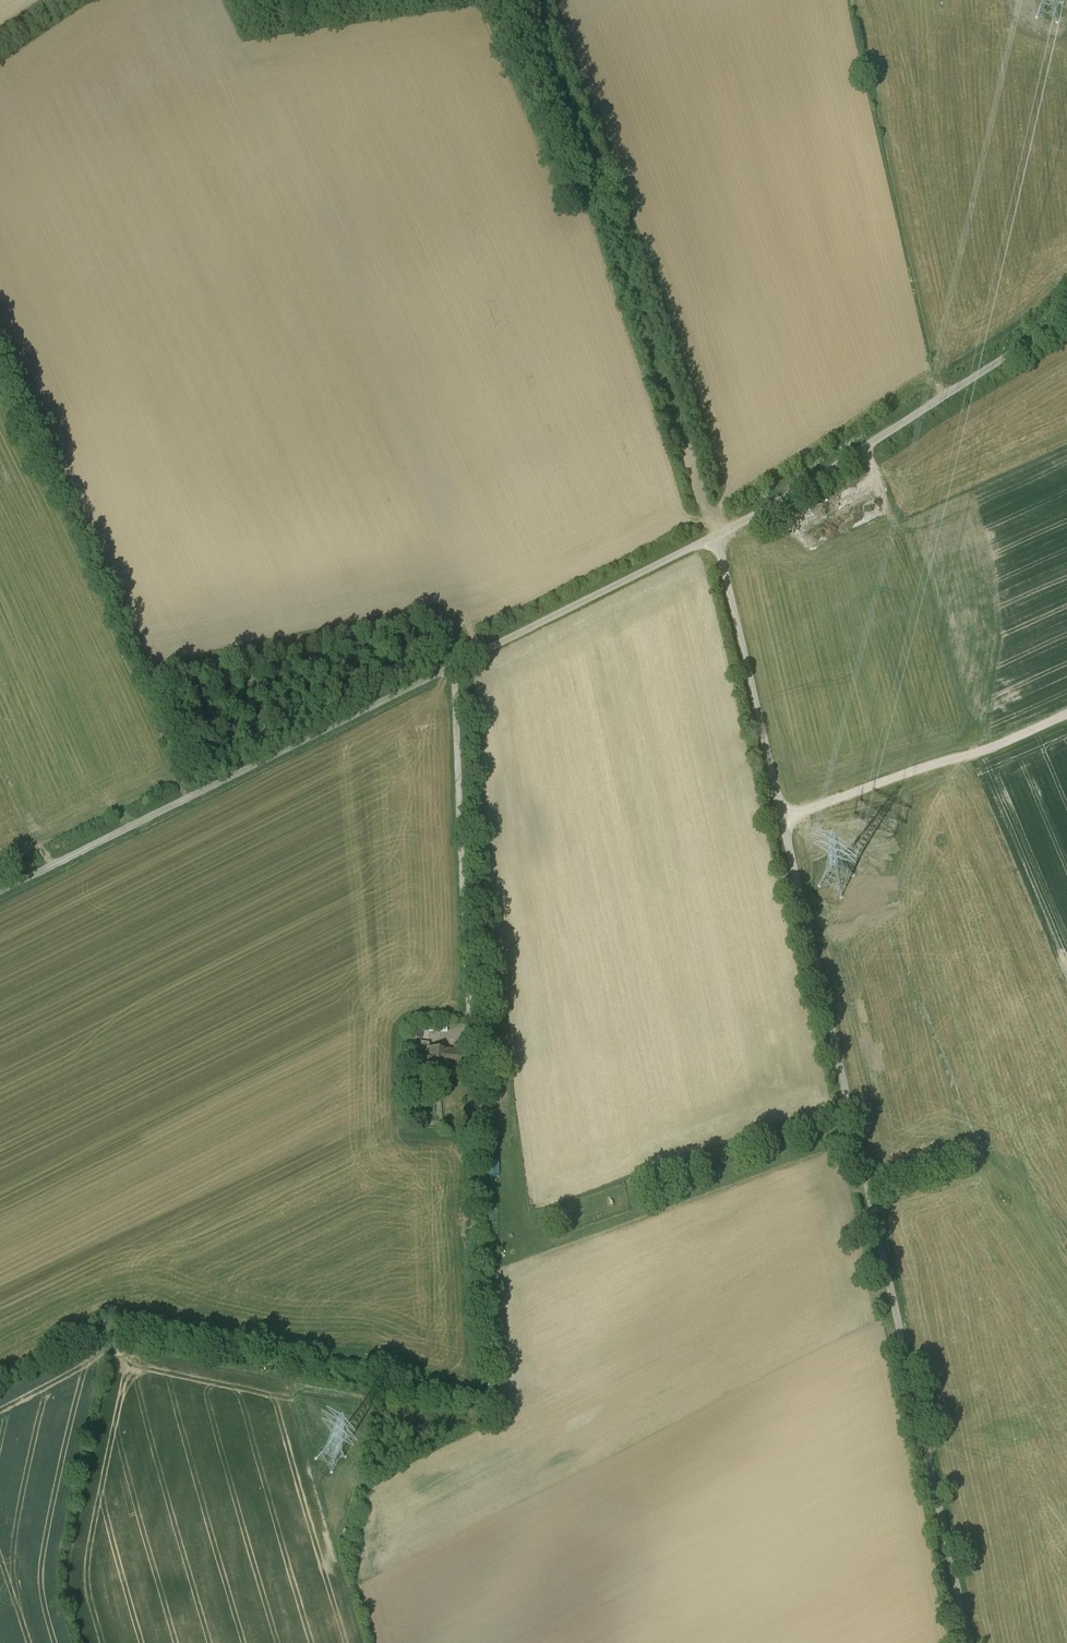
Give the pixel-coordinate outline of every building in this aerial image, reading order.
[(427,1050),(428,1050),(429,1044),(420,1043),(418,1063),(426,1063),(427,1050)] [(428,1050),(427,1050),(426,1063),(425,1077),(444,1079),(445,1066),(466,1068),(468,1053),(428,1050)]
